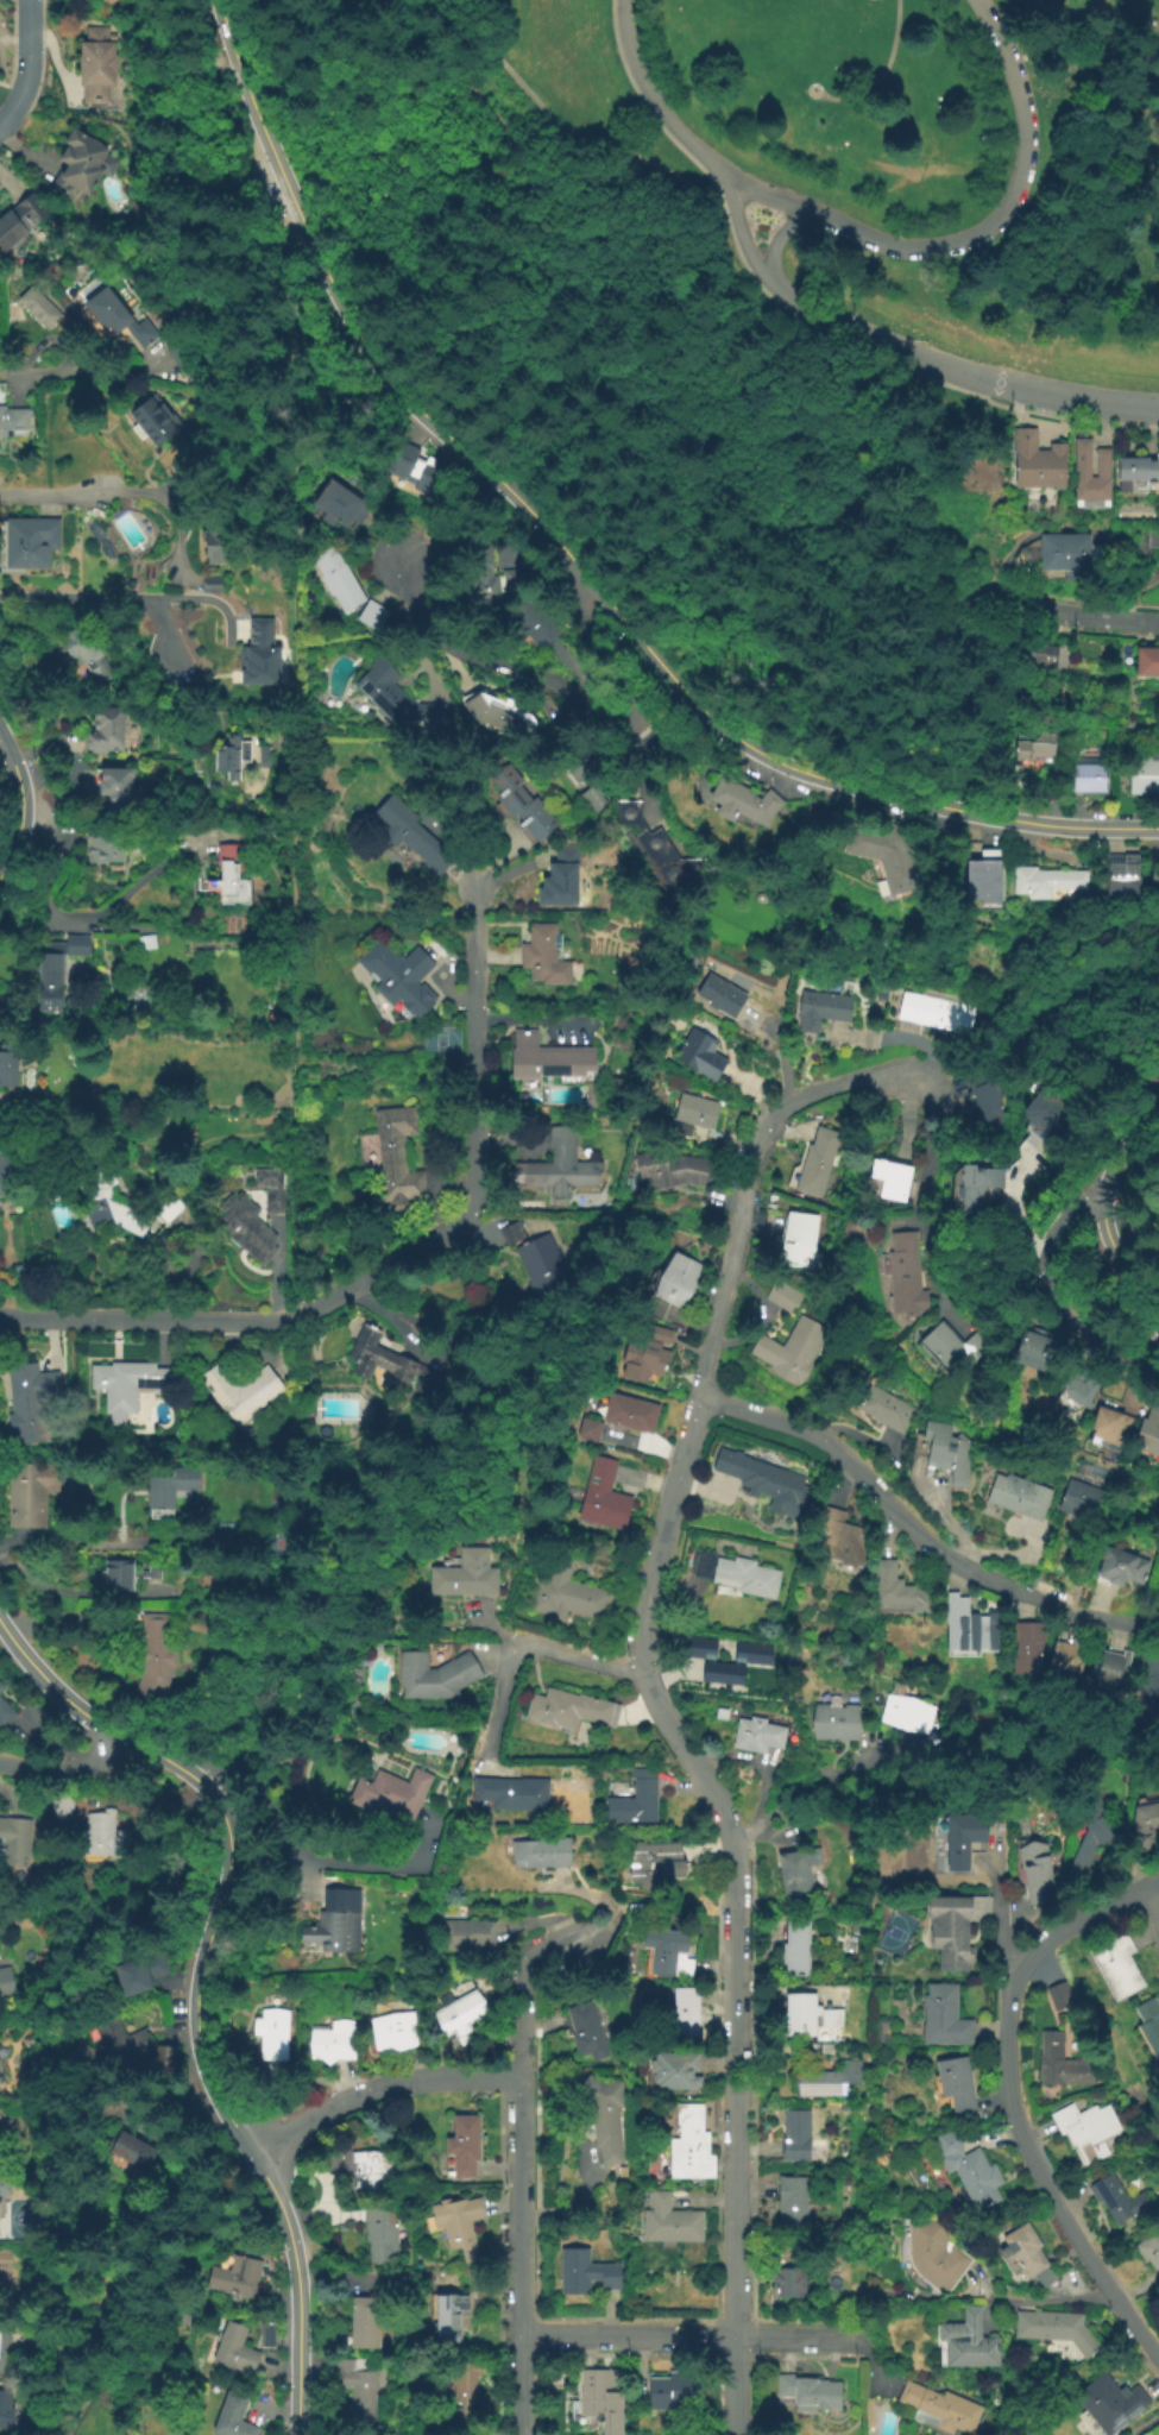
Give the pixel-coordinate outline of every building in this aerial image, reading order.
[(83,106),(82,87),(77,87),(77,43),(83,43),(83,27),(106,26),(106,42),(114,42),(115,89),(107,89),(107,106),(83,106)] [(71,203),(46,188),(56,172),(61,176),(68,166),(57,161),(67,145),(62,141),(71,126),(109,150),(107,155),(119,163),(108,178),(102,175),(88,196),(80,191),(71,203)] [(1,256),(0,254),(0,216),(27,193),(48,216),(1,256)] [(114,335),(107,326),(102,331),(81,303),(105,284),(134,323),(143,317),(158,336),(139,352),(122,329),(114,335)] [(49,332),(15,298),(30,285),(62,317),(49,332)] [(179,371),(160,347),(178,334),(197,358),(179,371)] [(162,455),(127,414),(147,397),(182,440),(162,455)] [(5,439),(0,439),(0,406),(4,407),(4,409),(31,410),(30,434),(5,434),(5,439)] [(1038,428),(1038,449),(1050,449),(1050,443),(1067,443),(1071,487),(1056,489),(1057,510),(1028,511),(1027,489),(1019,489),(1014,428),(1038,428)] [(440,501),(380,476),(396,439),(418,448),(414,460),(423,465),(427,457),(454,468),(440,501)] [(1091,439),(1094,477),(1100,477),(1097,448),(1111,448),(1113,501),(1101,501),(1101,504),(1077,504),(1075,439),(1091,439)] [(1115,455),(1145,455),(1145,459),(1154,459),(1154,482),(1144,482),(1144,479),(1128,479),(1128,491),(1116,491),(1116,479),(1114,479),(1114,477),(1115,477),(1115,455)] [(319,522),(323,515),(309,505),(328,478),(346,491),(348,486),(373,503),(357,528),(351,524),(346,531),(334,523),(329,529),(319,522)] [(4,570),(4,520),(58,520),(58,550),(50,550),(50,570),(4,570)] [(207,567),(204,528),(241,527),(244,566),(207,567)] [(1151,529),(1158,529),(1158,549),(1151,548),(1151,529)] [(1092,533),(1094,543),(1109,543),(1109,566),(1095,566),(1095,567),(1076,568),(1077,579),(1067,580),(1067,568),(1045,570),(1043,533),(1092,533)] [(467,606),(465,577),(471,577),(467,542),(492,540),(495,571),(489,571),(490,579),(500,578),(500,572),(519,571),(521,594),(504,596),(505,604),(467,606)] [(342,615),(333,597),(327,600),(315,579),(321,577),(310,558),(333,545),(365,602),(342,615)] [(201,590),(200,574),(222,574),(222,589),(201,590)] [(561,633),(537,652),(527,637),(519,643),(499,618),(531,594),(561,633)] [(355,621),(367,600),(386,612),(374,633),(355,621)] [(252,617),(276,617),(276,647),(284,647),(285,684),(245,684),(245,647),(252,647),(252,617)] [(94,685),(84,666),(81,667),(76,657),(69,661),(59,643),(64,641),(61,635),(89,622),(106,655),(101,659),(109,678),(94,685)] [(1033,641),(1060,644),(1060,642),(1070,643),(1066,671),(1025,666),(1026,652),(1013,650),(1015,631),(1034,634),(1033,641)] [(1140,647),(1158,647),(1158,675),(1141,674),(1140,647)] [(398,732),(353,686),(369,671),(366,667),(378,655),(399,678),(392,685),(414,705),(445,706),(443,734),(398,732)] [(472,723),(460,704),(478,693),(503,703),(504,698),(524,705),(522,712),(541,719),(530,745),(472,723)] [(82,754),(81,735),(94,735),(93,707),(124,707),(124,735),(120,735),(121,753),(82,754)] [(577,786),(550,754),(562,744),(549,728),(560,719),(599,769),(577,786)] [(239,784),(225,784),(225,773),(213,773),(213,748),(226,748),(226,732),(240,732),(240,741),(248,741),(248,762),(239,762),(239,784)] [(1054,762),(1014,761),(1015,732),(1056,732),(1054,762)] [(258,768),(258,747),(275,747),(275,768),(258,768)] [(1157,749),(1158,749),(1158,795),(1129,795),(1129,760),(1157,760),(1157,749)] [(537,843),(525,829),(521,832),(495,800),(499,797),(486,780),(506,763),(522,782),(517,786),(530,803),(535,798),(558,826),(537,843)] [(1104,793),(1072,792),(1072,765),(1104,765),(1104,793)] [(132,803),(106,805),(106,797),(96,798),(95,780),(101,780),(100,769),(133,767),(133,779),(131,780),(132,803)] [(773,816),(767,829),(737,816),(732,824),(714,816),(719,806),(707,800),(719,776),(749,791),(748,793),(760,799),(768,789),(783,803),(773,816)] [(587,817),(575,798),(594,785),(606,804),(587,817)] [(437,877),(424,866),(418,872),(404,857),(409,851),(399,842),(392,849),(376,832),(382,825),(371,816),(392,792),(420,818),(416,823),(454,860),(437,877)] [(638,819),(648,835),(660,828),(680,861),(706,858),(708,889),(669,892),(635,837),(641,833),(636,826),(616,825),(617,801),(640,801),(638,819)] [(913,857),(924,894),(881,905),(875,882),(880,880),(875,860),(842,852),(849,824),(883,832),(884,822),(917,824),(913,857)] [(122,866),(86,864),(86,835),(122,836),(122,866)] [(220,908),(219,894),(206,895),(206,881),(219,881),(219,868),(215,868),(214,842),(241,841),(242,874),(238,874),(238,882),(248,882),(250,908),(220,908)] [(1003,911),(982,912),(982,904),(966,904),(966,861),(981,861),(981,849),(1002,849),(1003,911)] [(536,908),(536,891),(541,891),(541,882),(548,882),(547,863),(554,863),(554,852),(577,851),(578,907),(536,908)] [(1107,899),(1106,855),(1138,854),(1138,898),(1107,899)] [(1151,863),(1158,863),(1158,884),(1151,885),(1151,863)] [(1027,901),(1027,895),(1013,895),(1013,866),(1035,866),(1037,870),(1088,870),(1088,891),(1048,891),(1048,901),(1027,901)] [(571,986),(527,986),(527,969),(519,969),(519,945),(528,944),(528,924),(556,924),(556,962),(571,962),(571,986)] [(90,957),(65,958),(65,938),(89,938),(90,957)] [(418,1020),(412,1015),(410,1018),(397,1003),(390,1011),(371,993),(377,987),(353,963),(377,939),(399,961),(414,945),(434,965),(418,981),(435,999),(432,1001),(434,1005),(418,1020)] [(61,1012),(38,1012),(38,955),(59,955),(61,1012)] [(732,1019),(693,995),(708,971),(748,994),(732,1019)] [(968,1034),(896,1019),(902,993),(918,996),(919,989),(976,1001),(968,1034)] [(850,1024),(819,1020),(817,1034),(799,1032),(801,1018),(795,1017),(799,990),(853,998),(850,1024)] [(714,1084),(672,1059),(691,1027),(718,1043),(713,1050),(729,1059),(714,1084)] [(585,1078),(509,1080),(509,1051),(514,1051),(512,1030),(536,1030),(536,1049),(597,1049),(597,1074),(585,1074),(585,1078)] [(17,1089),(0,1089),(0,1053),(17,1053),(17,1089)] [(1125,1096),(1103,1081),(1122,1053),(1144,1069),(1125,1096)] [(965,1095),(969,1093),(963,1078),(980,1071),(984,1083),(989,1080),(1000,1081),(996,1130),(972,1128),(974,1112),(964,1110),(965,1095)] [(1047,1080),(1021,1110),(1023,1112),(1021,1114),(1028,1120),(1026,1122),(1032,1127),(1029,1130),(1043,1140),(1044,1138),(1047,1140),(1064,1121),(1062,1119),(1070,1108),(1059,1100),(1064,1094),(1047,1080)] [(598,1083),(598,1106),(588,1106),(587,1083),(598,1083)] [(687,1140),(667,1134),(679,1093),(722,1105),(713,1132),(691,1126),(687,1140)] [(12,1196),(0,1198),(0,1111),(19,1108),(26,1152),(6,1154),(12,1196)] [(279,1108),(279,1125),(256,1125),(256,1109),(279,1108)] [(389,1216),(388,1202),(380,1202),(373,1112),(415,1108),(417,1135),(403,1138),(407,1172),(422,1171),(426,1201),(408,1202),(409,1215),(389,1216)] [(550,1200),(550,1187),(544,1187),(544,1196),(533,1196),(533,1187),(510,1187),(511,1164),(549,1164),(550,1127),(575,1127),(574,1162),(603,1163),(603,1188),(569,1188),(569,1201),(550,1200)] [(820,1200),(792,1193),(805,1144),(810,1146),(815,1127),(838,1133),(820,1200)] [(679,1156),(708,1162),(704,1189),(684,1184),(649,1193),(645,1179),(637,1182),(631,1156),(661,1149),(663,1159),(679,1156)] [(905,1204),(877,1198),(881,1182),(868,1179),(871,1159),(913,1169),(905,1204)] [(151,1216),(140,1239),(111,1225),(90,1232),(81,1207),(84,1206),(73,1175),(109,1162),(116,1182),(108,1185),(111,1194),(108,1198),(140,1213),(166,1188),(184,1207),(163,1228),(151,1216)] [(958,1216),(960,1166),(1001,1168),(1000,1194),(984,1193),(983,1216),(958,1216)] [(285,1216),(264,1216),(264,1188),(256,1188),(256,1179),(252,1179),(252,1170),(279,1170),(279,1189),(285,1189),(285,1216)] [(262,1267),(227,1238),(228,1235),(221,1228),(225,1223),(216,1216),(220,1212),(216,1208),(228,1193),(238,1201),(241,1195),(259,1209),(253,1218),(275,1237),(269,1245),(276,1251),(262,1267)] [(782,1242),(786,1213),(818,1218),(813,1247),(813,1254),(819,1256),(818,1272),(780,1269),(782,1242)] [(928,1314),(918,1314),(918,1320),(903,1321),(903,1314),(890,1314),(889,1276),(881,1276),(880,1256),(890,1254),(889,1234),(914,1233),(918,1292),(927,1291),(928,1314)] [(537,1302),(512,1252),(547,1234),(573,1284),(537,1302)] [(682,1311),(650,1297),(672,1253),(703,1267),(682,1311)] [(802,1295),(789,1316),(763,1301),(775,1279),(802,1295)] [(1151,1312),(1148,1336),(1158,1337),(1158,1313),(1151,1312)] [(799,1390),(767,1373),(770,1367),(749,1355),(758,1336),(781,1348),(799,1316),(830,1333),(799,1390)] [(947,1376),(917,1345),(940,1322),(962,1344),(975,1330),(991,1347),(976,1363),(968,1355),(947,1376)] [(349,1377),(354,1365),(346,1361),(361,1326),(380,1333),(374,1347),(440,1376),(429,1398),(372,1373),(367,1384),(349,1377)] [(621,1379),(623,1366),(619,1365),(626,1336),(647,1342),(650,1327),(672,1333),(668,1346),(661,1344),(659,1351),(669,1353),(663,1379),(647,1376),(644,1385),(621,1379)] [(1015,1366),(1026,1335),(1063,1347),(1052,1378),(1015,1366)] [(1088,1412),(1057,1397),(1076,1357),(1107,1371),(1088,1412)] [(15,1443),(13,1433),(8,1433),(5,1411),(11,1411),(4,1364),(33,1359),(34,1371),(55,1367),(58,1389),(44,1391),(51,1439),(15,1443)] [(109,1428),(109,1415),(103,1415),(103,1395),(89,1395),(89,1368),(109,1368),(109,1364),(155,1365),(155,1370),(172,1370),(171,1397),(136,1396),(134,1417),(124,1417),(124,1428),(109,1428)] [(235,1429),(199,1379),(215,1366),(233,1389),(264,1366),(284,1392),(235,1429)] [(901,1435),(853,1410),(868,1384),(914,1410),(901,1435)] [(650,1436),(600,1423),(609,1393),(659,1408),(650,1436)] [(317,1398),(317,1416),(306,1416),(307,1398),(317,1398)] [(1152,1407),(1158,1409),(1158,1460),(1132,1451),(1141,1422),(1146,1424),(1152,1407)] [(1121,1459),(1085,1446),(1097,1409),(1134,1422),(1121,1459)] [(597,1445),(575,1439),(580,1420),(601,1424),(597,1445)] [(951,1468),(926,1465),(930,1442),(920,1441),(924,1421),(949,1426),(946,1439),(955,1440),(956,1433),(968,1443),(969,1490),(951,1490),(951,1468)] [(800,1523),(768,1512),(771,1500),(757,1496),(756,1503),(744,1498),(748,1491),(738,1487),(741,1481),(712,1472),(719,1451),(804,1478),(801,1487),(811,1491),(800,1523)] [(624,1534),(577,1522),(593,1456),(616,1462),(609,1493),(632,1499),(624,1534)] [(44,1530),(5,1530),(4,1466),(58,1465),(58,1493),(44,1493),(44,1530)] [(174,1512),(146,1512),(146,1478),(159,1478),(159,1471),(202,1470),(202,1492),(174,1493),(174,1512)] [(1040,1523),(985,1503),(995,1477),(1003,1479),(1006,1474),(1052,1492),(1040,1523)] [(1092,1522),(1057,1509),(1067,1479),(1103,1492),(1092,1522)] [(870,1535),(859,1572),(838,1566),(839,1562),(808,1554),(821,1508),(845,1515),(842,1527),(870,1535)] [(1141,1587),(1126,1583),(1123,1590),(1095,1580),(1101,1562),(1097,1561),(1102,1546),(1149,1563),(1141,1587)] [(774,1603),(737,1593),(738,1588),(689,1578),(695,1553),(781,1572),(774,1603)] [(563,1627),(546,1622),(547,1617),(528,1612),(536,1579),(546,1583),(553,1554),(575,1560),(569,1583),(611,1593),(604,1623),(567,1613),(563,1627)] [(133,1594),(103,1594),(103,1562),(133,1561),(133,1573),(147,1573),(147,1562),(159,1562),(160,1581),(133,1581),(133,1594)] [(932,1615),(873,1615),(874,1561),(895,1561),(895,1579),(902,1579),(902,1590),(932,1590),(932,1615)] [(496,1599),(427,1598),(427,1569),(497,1571),(496,1599)] [(1000,1653),(980,1653),(980,1657),(946,1659),(945,1593),(956,1593),(956,1599),(966,1599),(968,1615),(978,1615),(978,1619),(988,1619),(988,1615),(1000,1615),(1000,1653)] [(170,1685),(158,1707),(132,1694),(140,1678),(140,1616),(168,1616),(168,1650),(177,1650),(177,1670),(170,1670),(170,1685)] [(1041,1678),(1013,1678),(1012,1623),(1040,1623),(1040,1629),(1046,1629),(1046,1642),(1040,1643),(1041,1678)] [(745,1682),(710,1669),(706,1681),(682,1672),(697,1635),(755,1657),(745,1682)] [(1078,1680),(1046,1672),(1054,1642),(1069,1646),(1071,1638),(1088,1643),(1078,1680)] [(732,1661),(769,1663),(770,1643),(733,1641),(732,1661)] [(1121,1693),(1085,1684),(1092,1657),(1098,1660),(1101,1651),(1119,1656),(1121,1650),(1132,1654),(1121,1693)] [(435,1670),(466,1653),(481,1678),(456,1693),(456,1701),(402,1699),(402,1690),(398,1690),(399,1654),(427,1655),(426,1670),(435,1670)] [(1135,1656),(1158,1657),(1158,1672),(1158,1723),(1151,1728),(1128,1679),(1135,1675),(1135,1656)] [(361,1686),(353,1686),(352,1669),(360,1669),(361,1686)] [(574,1731),(555,1726),(554,1731),(536,1726),(537,1722),(524,1718),(530,1695),(543,1699),(547,1687),(621,1706),(615,1730),(578,1720),(574,1731)] [(927,1734),(902,1729),(878,1720),(887,1692),(912,1695),(934,1706),(927,1734)] [(2,1730),(0,1728),(0,1700),(17,1716),(2,1730)] [(857,1741),(813,1741),(814,1704),(827,1704),(827,1709),(844,1709),(844,1705),(857,1705),(857,1741)] [(764,1756),(731,1749),(737,1719),(749,1722),(750,1717),(766,1719),(764,1725),(786,1729),(781,1750),(766,1748),(764,1756)] [(410,1823),(374,1806),(371,1814),(347,1802),(359,1778),(371,1783),(377,1770),(407,1785),(414,1768),(432,1778),(410,1823)] [(655,1824),(605,1824),(605,1799),(628,1800),(628,1769),(656,1770),(655,1824)] [(547,1812),(490,1811),(490,1802),(472,1801),(473,1779),(548,1780),(547,1812)] [(1133,1804),(1158,1798),(1158,1823),(1154,1855),(1126,1850),(1133,1804)] [(71,1825),(49,1824),(50,1799),(73,1800),(71,1825)] [(84,1858),(86,1816),(102,1816),(102,1811),(114,1811),(114,1835),(126,1835),(125,1860),(84,1858)] [(966,1873),(944,1873),(944,1813),(983,1813),(983,1843),(966,1843),(966,1873)] [(1094,1850),(1078,1883),(1064,1876),(1084,1831),(1082,1825),(1102,1817),(1113,1843),(1094,1850)] [(26,1871),(0,1869),(1,1854),(0,1853),(0,1820),(31,1823),(26,1871)] [(569,1867),(548,1868),(548,1875),(537,1875),(536,1869),(511,1869),(510,1841),(569,1839),(569,1867)] [(1056,1900),(1025,1906),(1013,1848),(1044,1842),(1056,1900)] [(686,1880),(668,1880),(668,1889),(629,1889),(629,1844),(678,1844),(678,1863),(686,1863),(686,1880)] [(813,1898),(785,1904),(774,1856),(817,1848),(820,1864),(806,1868),(813,1898)] [(358,1955),(319,1955),(319,1946),(298,1946),(300,1929),(315,1929),(315,1914),(329,1914),(329,1908),(322,1907),(322,1885),(344,1886),(344,1907),(359,1908),(358,1955)] [(968,1974),(938,1974),(937,1949),(931,1949),(930,1901),(972,1900),(972,1924),(965,1924),(968,1974)] [(495,1951),(440,1951),(440,1920),(496,1921),(495,1951)] [(807,1977),(780,1977),(781,1946),(786,1946),(786,1923),(807,1923),(807,1977)] [(647,1983),(651,1950),(642,1949),(645,1927),(689,1933),(686,1962),(692,1963),(689,1980),(672,1978),(670,1987),(647,1983)] [(1115,2003),(1086,1950),(1123,1931),(1135,1953),(1127,1957),(1144,1988),(1115,2003)] [(124,2000),(112,1968),(162,1951),(170,1974),(149,1981),(152,1990),(124,2000)] [(14,1994),(0,1996),(0,1968),(10,1967),(14,1994)] [(1054,2014),(1044,1990),(1063,1982),(1073,2006),(1054,2014)] [(971,2046),(921,2046),(921,1996),(926,1996),(926,1986),(956,1986),(956,2020),(971,2020),(971,2046)] [(697,2041),(673,2041),(673,1989),(697,1989),(697,2041)] [(459,2047),(453,2034),(442,2039),(429,2013),(477,1990),(489,2015),(468,2026),(475,2040),(459,2047)] [(783,2039),(785,2013),(789,2013),(789,1996),(812,1996),(812,2011),(842,2011),(842,2031),(813,2031),(813,2040),(783,2039)] [(1153,1997),(1158,2008),(1158,2016),(1158,2018),(1158,2070),(1134,2028),(1140,2025),(1132,2011),(1153,1997)] [(590,2064),(587,2056),(579,2059),(562,2011),(591,2001),(609,2058),(590,2064)] [(286,2066),(259,2065),(259,2038),(251,2038),(252,2020),(260,2020),(260,2009),(286,2011),(286,2066)] [(417,2046),(374,2055),(369,2020),(410,2012),(417,2046)] [(152,2050),(113,2070),(92,2027),(114,2016),(124,2037),(141,2028),(152,2050)] [(353,2062),(308,2059),(310,2027),(329,2028),(329,2021),(355,2024),(353,2062)] [(1092,2088),(1039,2085),(1040,2076),(1035,2076),(1035,2059),(1039,2059),(1040,2033),(1063,2033),(1062,2062),(1077,2062),(1077,2057),(1094,2058),(1092,2088)] [(37,2044),(29,2050),(23,2041),(31,2036),(37,2044)] [(836,2044),(836,2058),(814,2058),(815,2044),(836,2044)] [(171,2065),(155,2065),(156,2045),(172,2046),(171,2065)] [(698,2095),(657,2093),(657,2087),(653,2087),(653,2077),(648,2076),(648,2063),(654,2064),(654,2056),(698,2057),(697,2072),(691,2072),(689,2078),(699,2078),(698,2095)] [(977,2116),(953,2121),(949,2100),(936,2102),(931,2078),(937,2077),(934,2064),(964,2058),(977,2116)] [(844,2097),(793,2097),(793,2072),(837,2072),(837,2063),(858,2063),(858,2085),(844,2085),(844,2097)] [(587,2102),(575,2093),(587,2077),(598,2084),(621,2082),(624,2109),(617,2109),(624,2166),(600,2169),(598,2150),(593,2151),(587,2102)] [(1084,2167),(1075,2150),(1071,2152),(1063,2137),(1058,2139),(1047,2118),(1071,2104),(1076,2115),(1092,2107),(1096,2112),(1108,2106),(1122,2134),(1104,2144),(1110,2154),(1084,2167)] [(713,2182),(666,2179),(668,2141),(679,2143),(679,2127),(674,2127),(675,2106),(701,2107),(700,2133),(707,2133),(706,2158),(714,2158),(713,2182)] [(808,2163),(780,2162),(781,2112),(811,2113),(808,2163)] [(479,2163),(474,2163),(474,2181),(452,2181),(452,2156),(443,2156),(443,2140),(452,2140),(452,2116),(479,2116),(479,2163)] [(146,2171),(108,2150),(120,2127),(158,2148),(146,2171)] [(936,2158),(936,2135),(959,2137),(958,2152),(962,2158),(976,2150),(987,2169),(993,2165),(1002,2184),(993,2190),(1001,2203),(976,2216),(953,2173),(945,2178),(936,2158)] [(349,2197),(351,2152),(389,2153),(388,2197),(349,2197)] [(1116,2228),(1100,2202),(1096,2204),(1085,2188),(1108,2173),(1126,2201),(1144,2190),(1153,2204),(1116,2228)] [(8,2195),(0,2195),(0,2176),(8,2176),(8,2195)] [(804,2230),(776,2230),(776,2178),(804,2178),(804,2230)] [(701,2246),(641,2245),(642,2211),(648,2213),(648,2194),(669,2194),(669,2211),(703,2213),(701,2246)] [(448,2253),(442,2229),(435,2232),(429,2209),(439,2207),(437,2202),(448,2198),(449,2204),(465,2201),(466,2203),(478,2201),(483,2221),(470,2223),(475,2247),(448,2253)] [(365,2263),(365,2207),(397,2207),(397,2263),(365,2263)] [(945,2244),(971,2261),(944,2299),(919,2283),(913,2276),(909,2269),(907,2261),(907,2220),(945,2220),(945,2244)] [(1043,2292),(1034,2279),(1027,2283),(1020,2272),(1012,2277),(996,2254),(1004,2248),(1000,2241),(1027,2225),(1043,2248),(1037,2252),(1048,2270),(1046,2271),(1054,2284),(1043,2292)] [(1132,2248),(1158,2231),(1158,2276),(1157,2278),(1147,2263),(1142,2265),(1132,2248)] [(17,2296),(0,2296),(0,2250),(7,2250),(7,2272),(17,2272),(17,2296)] [(559,2296),(559,2251),(588,2251),(588,2267),(618,2266),(618,2292),(599,2292),(599,2283),(587,2283),(587,2296),(559,2296)] [(252,2301),(203,2289),(209,2266),(227,2271),(231,2255),(262,2263),(252,2301)] [(800,2302),(776,2302),(776,2290),(771,2290),(771,2277),(776,2277),(776,2271),(798,2271),(798,2276),(804,2276),(804,2294),(800,2294),(800,2302)] [(459,2345),(435,2345),(435,2295),(467,2295),(467,2311),(459,2311),(459,2345)] [(378,2351),(348,2349),(349,2297),(380,2298),(378,2351)] [(999,2367),(939,2367),(939,2347),(934,2347),(934,2323),(962,2323),(962,2309),(981,2309),(981,2338),(999,2338),(999,2367)] [(1082,2324),(1098,2348),(1082,2360),(1069,2342),(1014,2341),(1014,2313),(1083,2315),(1082,2324)] [(250,2378),(209,2362),(225,2321),(246,2329),(240,2346),(259,2353),(250,2378)] [(275,2348),(258,2348),(258,2324),(275,2324),(275,2348)] [(0,2326),(0,2362),(11,2329),(0,2326)] [(374,2424),(349,2423),(349,2387),(339,2387),(339,2376),(333,2376),(333,2359),(363,2359),(363,2371),(377,2371),(374,2424)] [(454,2425),(453,2362),(481,2361),(481,2377),(474,2377),(475,2425),(454,2425)] [(622,2392),(622,2434),(597,2434),(598,2415),(578,2415),(579,2370),(611,2370),(611,2392),(622,2392)] [(705,2410),(648,2409),(648,2379),(667,2379),(667,2371),(706,2372),(705,2410)] [(1151,2403),(1111,2434),(1104,2434),(1073,2397),(1103,2372),(1117,2390),(1122,2386),(1128,2393),(1136,2386),(1151,2403)] [(839,2386),(839,2410),(810,2410),(810,2415),(793,2415),(793,2402),(775,2403),(775,2374),(815,2374),(815,2380),(826,2380),(826,2386),(839,2386)] [(955,2430),(953,2434),(949,2434),(911,2418),(914,2411),(895,2403),(903,2383),(939,2397),(941,2391),(981,2408),(970,2434),(967,2434),(955,2430)] [(10,2430),(0,2429),(0,2391),(11,2392),(8,2408),(12,2409),(10,2430)] [(259,2428),(257,2434),(217,2434),(210,2433),(226,2391),(247,2398),(239,2421),(259,2428)]
